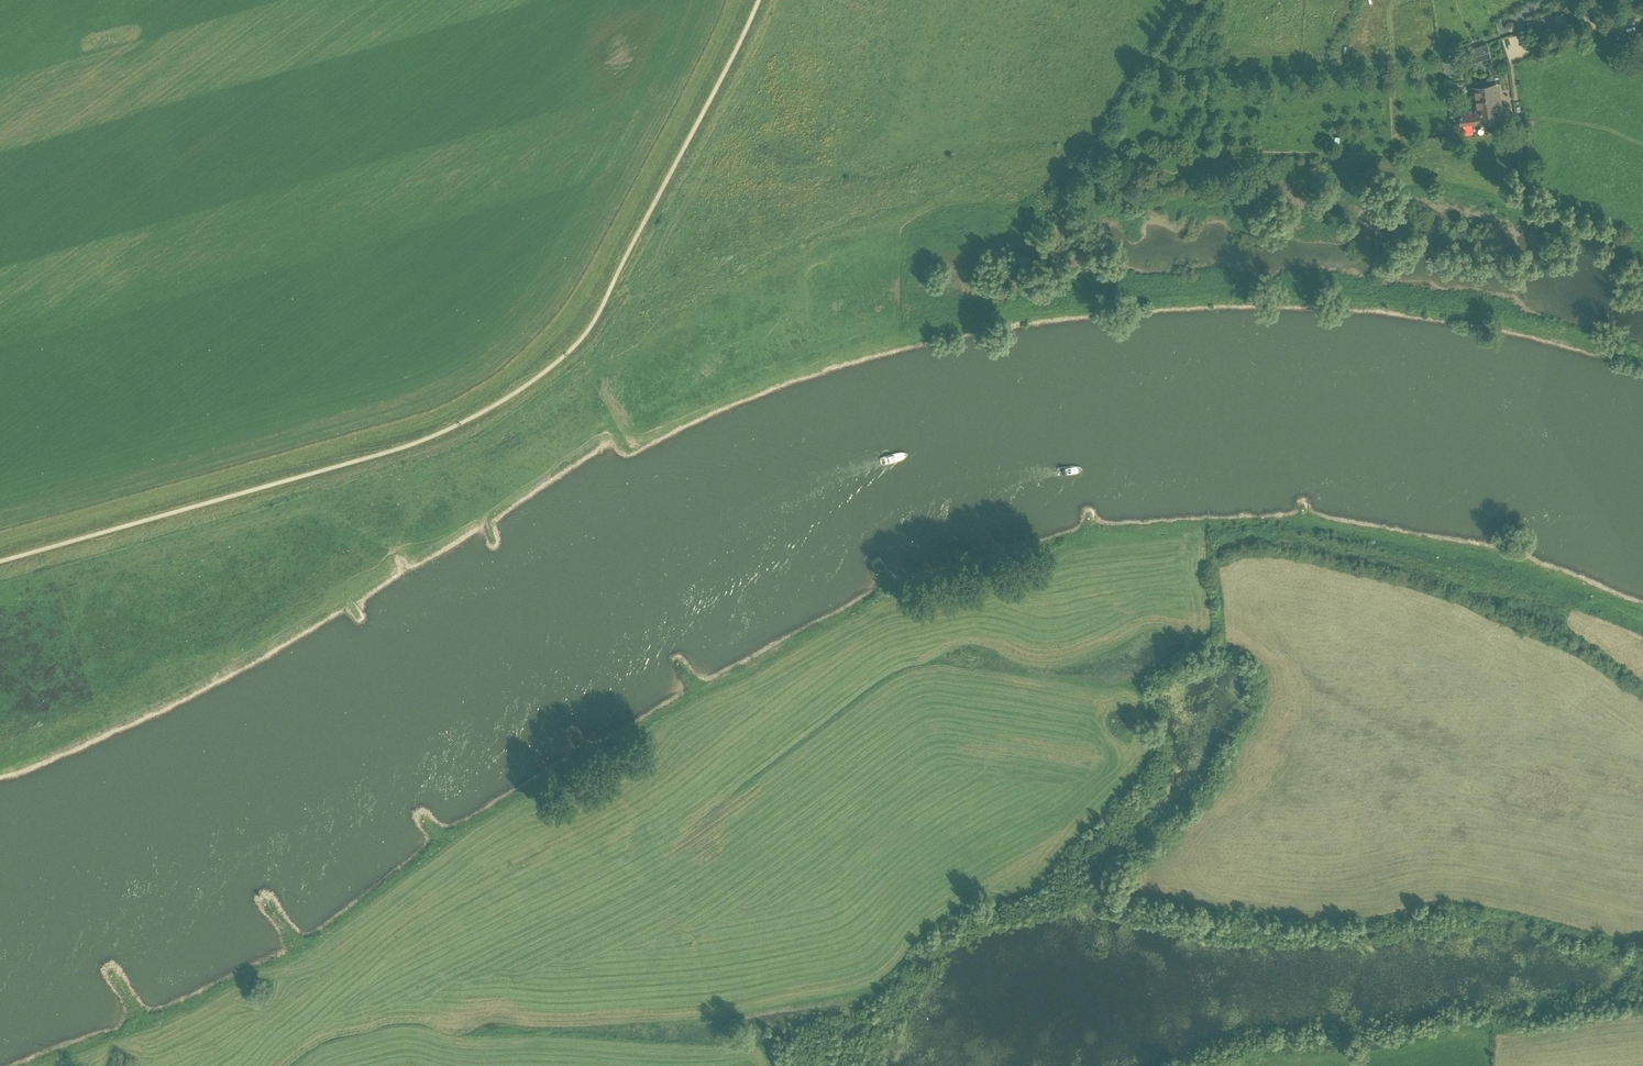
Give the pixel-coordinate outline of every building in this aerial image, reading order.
[(1530,26),(1532,34),(1544,31),(1542,23),(1530,26)] [(1466,50),(1471,64),(1485,59),(1492,56),(1487,42),(1466,50)] [(1459,114),(1461,125),(1500,119),(1495,84),(1472,88),(1475,111),(1459,114)]
